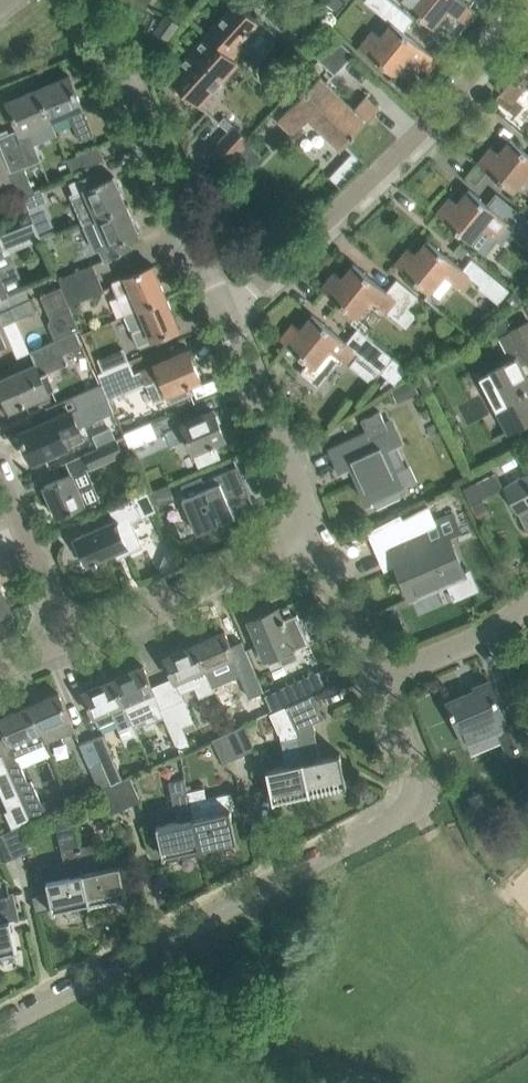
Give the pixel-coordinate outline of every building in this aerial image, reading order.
[(336,11),(345,1),(344,0),(323,0),(336,11)] [(434,28),(449,10),(468,25),(478,13),(462,0),(400,0),(434,28)] [(245,48),(239,42),(258,21),(238,2),(169,77),(199,106),(239,63),(235,59),(245,48)] [(407,54),(429,73),(439,60),(404,31),(414,18),(395,3),(385,16),(392,22),(380,37),(372,31),(360,46),(392,72),(407,54)] [(179,24),(166,15),(151,36),(164,45),(179,24)] [(335,74),(354,54),(334,35),(315,55),(335,74)] [(500,93),(498,96),(495,99),(506,108),(510,102),(513,104),(516,99),(527,85),(527,86),(527,59),(505,88),(500,93)] [(70,76),(39,88),(52,120),(68,113),(79,139),(93,134),(70,76)] [(321,76),(293,105),(278,121),(293,135),(309,118),(341,149),(379,109),(366,97),(355,109),(321,76)] [(498,83),(492,90),(498,96),(500,93),(505,88),(498,83)] [(11,171),(22,196),(34,191),(24,166),(40,159),(35,144),(28,130),(52,120),(39,88),(8,102),(19,128),(0,136),(0,145),(11,171)] [(513,104),(509,109),(516,115),(524,105),(516,99),(513,104)] [(230,132),(215,148),(230,161),(250,140),(248,138),(235,126),(234,128),(223,118),(219,122),(230,132)] [(496,176),(514,191),(527,173),(527,153),(510,138),(498,153),(491,147),(478,163),(496,176)] [(250,140),(230,161),(240,171),(245,166),(249,169),(262,155),(250,144),(252,141),(250,140)] [(98,146),(66,159),(72,173),(104,160),(98,146)] [(14,187),(18,197),(19,197),(24,211),(28,210),(22,196),(11,171),(9,172),(8,170),(8,169),(0,150),(0,193),(14,187)] [(97,171),(77,180),(69,183),(74,193),(70,194),(83,224),(96,218),(127,205),(114,176),(102,181),(97,171)] [(34,191),(22,196),(28,210),(29,214),(45,207),(49,205),(41,188),(36,190),(34,191)] [(487,204),(469,189),(457,204),(449,197),(436,213),(454,227),(472,243),(484,228),(503,244),(513,231),(525,241),(523,244),(527,248),(527,219),(496,193),(487,204)] [(139,233),(127,205),(96,218),(83,224),(94,249),(103,249),(108,260),(132,249),(127,239),(139,233)] [(22,212),(19,218),(22,225),(32,220),(28,210),(24,211),(22,212)] [(32,220),(22,225),(0,234),(0,242),(5,253),(39,238),(33,222),(32,220)] [(395,264),(412,278),(431,294),(447,275),(464,290),(473,279),(480,285),(479,287),(499,303),(510,290),(472,259),(463,269),(427,240),(415,254),(408,248),(395,264)] [(460,244),(454,251),(462,258),(468,251),(460,244)] [(92,264),(58,278),(61,287),(64,294),(98,279),(92,264)] [(321,288),(338,302),(356,317),(371,299),(406,327),(416,315),(408,308),(418,296),(397,279),(387,291),(354,264),(341,278),(334,272),(321,288)] [(153,266),(113,283),(125,315),(167,297),(153,266)] [(8,296),(0,277),(0,300),(8,296)] [(98,279),(64,294),(68,305),(103,291),(98,279)] [(55,341),(76,331),(80,329),(68,305),(64,294),(61,287),(40,295),(49,318),(47,324),(55,341)] [(507,299),(515,306),(523,296),(516,290),(507,299)] [(167,297),(125,315),(138,347),(180,329),(167,297)] [(0,311),(0,350),(24,339),(16,320),(36,311),(30,298),(13,306),(0,311)] [(280,338),(308,361),(300,372),(318,386),(340,357),(349,365),(358,354),(396,384),(413,373),(408,369),(358,328),(346,342),(312,314),(300,329),(292,323),(280,338)] [(494,324),(499,336),(512,330),(513,330),(507,318),(494,324)] [(487,390),(509,433),(527,423),(527,380),(521,366),(527,362),(527,322),(512,330),(499,336),(507,352),(511,350),(515,358),(480,377),(487,390)] [(63,353),(82,345),(76,331),(55,341),(30,352),(36,365),(0,380),(0,384),(11,408),(21,404),(21,405),(25,403),(25,402),(53,390),(46,373),(68,364),(63,353)] [(123,349),(110,354),(116,366),(128,361),(123,349)] [(189,351),(141,371),(146,384),(153,400),(168,394),(172,402),(191,393),(188,386),(191,385),(191,384),(201,380),(189,351)] [(116,366),(98,374),(104,386),(134,374),(128,361),(116,366)] [(411,381),(391,390),(396,402),(417,393),(411,381)] [(34,461),(54,452),(84,439),(79,427),(88,423),(82,408),(105,398),(99,384),(73,396),(79,408),(21,433),(24,438),(22,439),(24,443),(26,443),(34,461)] [(183,426),(168,432),(172,444),(188,437),(201,467),(221,459),(214,443),(226,438),(214,410),(182,423),(183,426)] [(361,420),(367,433),(351,440),(331,449),(340,470),(338,471),(339,472),(352,466),(372,509),(375,507),(373,502),(393,493),(404,487),(396,470),(406,465),(398,446),(404,443),(392,418),(385,421),(380,411),(361,420)] [(153,423),(125,435),(131,449),(159,438),(153,423)] [(123,453),(116,440),(85,453),(91,467),(123,453)] [(188,496),(183,498),(197,533),(235,517),(229,503),(250,495),(238,467),(206,480),(203,475),(183,483),(188,496)] [(99,498),(92,480),(86,468),(72,475),(72,473),(44,485),(58,516),(85,504),(99,498)] [(504,487),(518,513),(527,508),(527,474),(504,487)] [(478,480),(463,488),(471,504),(486,496),(478,480)] [(169,484),(149,491),(154,505),(174,497),(169,484)] [(109,508),(114,519),(115,520),(76,537),(76,538),(78,538),(88,562),(87,562),(88,564),(93,562),(94,565),(98,563),(97,560),(122,549),(125,555),(143,547),(131,520),(155,510),(155,511),(156,511),(152,502),(147,491),(109,508)] [(483,500),(472,506),(479,519),(489,513),(483,500)] [(427,503),(371,535),(383,564),(394,559),(410,597),(465,574),(448,534),(460,529),(452,512),(434,519),(427,503)] [(12,616),(0,588),(0,622),(12,616)] [(278,608),(250,620),(258,640),(254,641),(262,658),(266,657),(268,663),(274,661),(271,654),(276,652),(279,659),(280,658),(282,664),(298,658),(295,652),(296,651),(295,648),(309,641),(297,614),(283,620),(278,608)] [(224,631),(195,644),(213,686),(227,680),(223,672),(239,665),(224,631)] [(165,656),(173,677),(181,694),(198,686),(201,694),(213,688),(212,686),(213,686),(195,644),(165,656)] [(160,709),(161,708),(143,666),(114,678),(125,705),(133,724),(145,720),(147,725),(164,718),(160,709)] [(242,674),(251,695),(246,697),(255,719),(272,712),(265,695),(254,669),(242,674)] [(318,671),(265,695),(272,712),(325,687),(318,671)] [(114,678),(84,692),(98,726),(115,719),(120,730),(133,724),(125,705),(114,678)] [(508,755),(527,746),(527,739),(521,721),(508,726),(489,681),(475,687),(476,690),(448,702),(464,740),(493,728),(495,733),(498,732),(508,755)] [(59,692),(29,705),(45,743),(75,730),(59,692)] [(517,692),(503,697),(511,714),(524,709),(517,692)] [(314,694),(293,703),(286,706),(298,734),(310,793),(347,785),(340,753),(338,753),(338,754),(320,758),(315,733),(316,733),(313,722),(324,717),(314,694)] [(184,699),(172,704),(182,726),(193,721),(184,699)] [(182,726),(172,704),(161,708),(160,709),(164,718),(176,746),(179,745),(182,751),(191,748),(184,732),(182,726)] [(8,739),(15,756),(45,743),(29,705),(0,718),(0,721),(8,739)] [(244,724),(226,732),(237,757),(255,749),(244,724)] [(211,739),(222,764),(237,757),(226,732),(211,739)] [(103,734),(91,739),(101,761),(111,784),(115,782),(122,778),(103,734)] [(266,768),(269,779),(274,801),(310,793),(298,734),(280,738),(286,764),(266,768)] [(80,744),(89,766),(101,761),(91,739),(80,744)] [(9,810),(6,812),(12,828),(30,820),(7,767),(2,755),(0,756),(0,788),(9,810)] [(19,762),(7,767),(30,820),(66,805),(61,794),(40,803),(31,780),(28,781),(19,762)] [(115,782),(126,806),(140,800),(129,776),(122,778),(115,782)] [(157,825),(159,835),(164,857),(201,849),(188,791),(187,791),(184,778),(168,781),(171,795),(177,820),(157,825)] [(101,789),(111,813),(126,806),(115,782),(111,784),(101,789)] [(204,787),(188,791),(201,849),(237,840),(230,810),(235,809),(231,792),(215,796),(215,795),(206,797),(204,787)] [(90,904),(78,846),(77,846),(71,818),(55,821),(59,841),(63,860),(37,865),(41,881),(47,880),(54,912),(90,904)] [(18,828),(5,832),(15,856),(29,850),(18,828)] [(0,863),(15,856),(5,832),(0,834),(0,863)] [(94,843),(78,846),(90,904),(127,896),(121,864),(100,868),(94,843)] [(17,951),(11,921),(19,919),(13,892),(9,893),(9,897),(0,899),(0,955),(17,951)]
